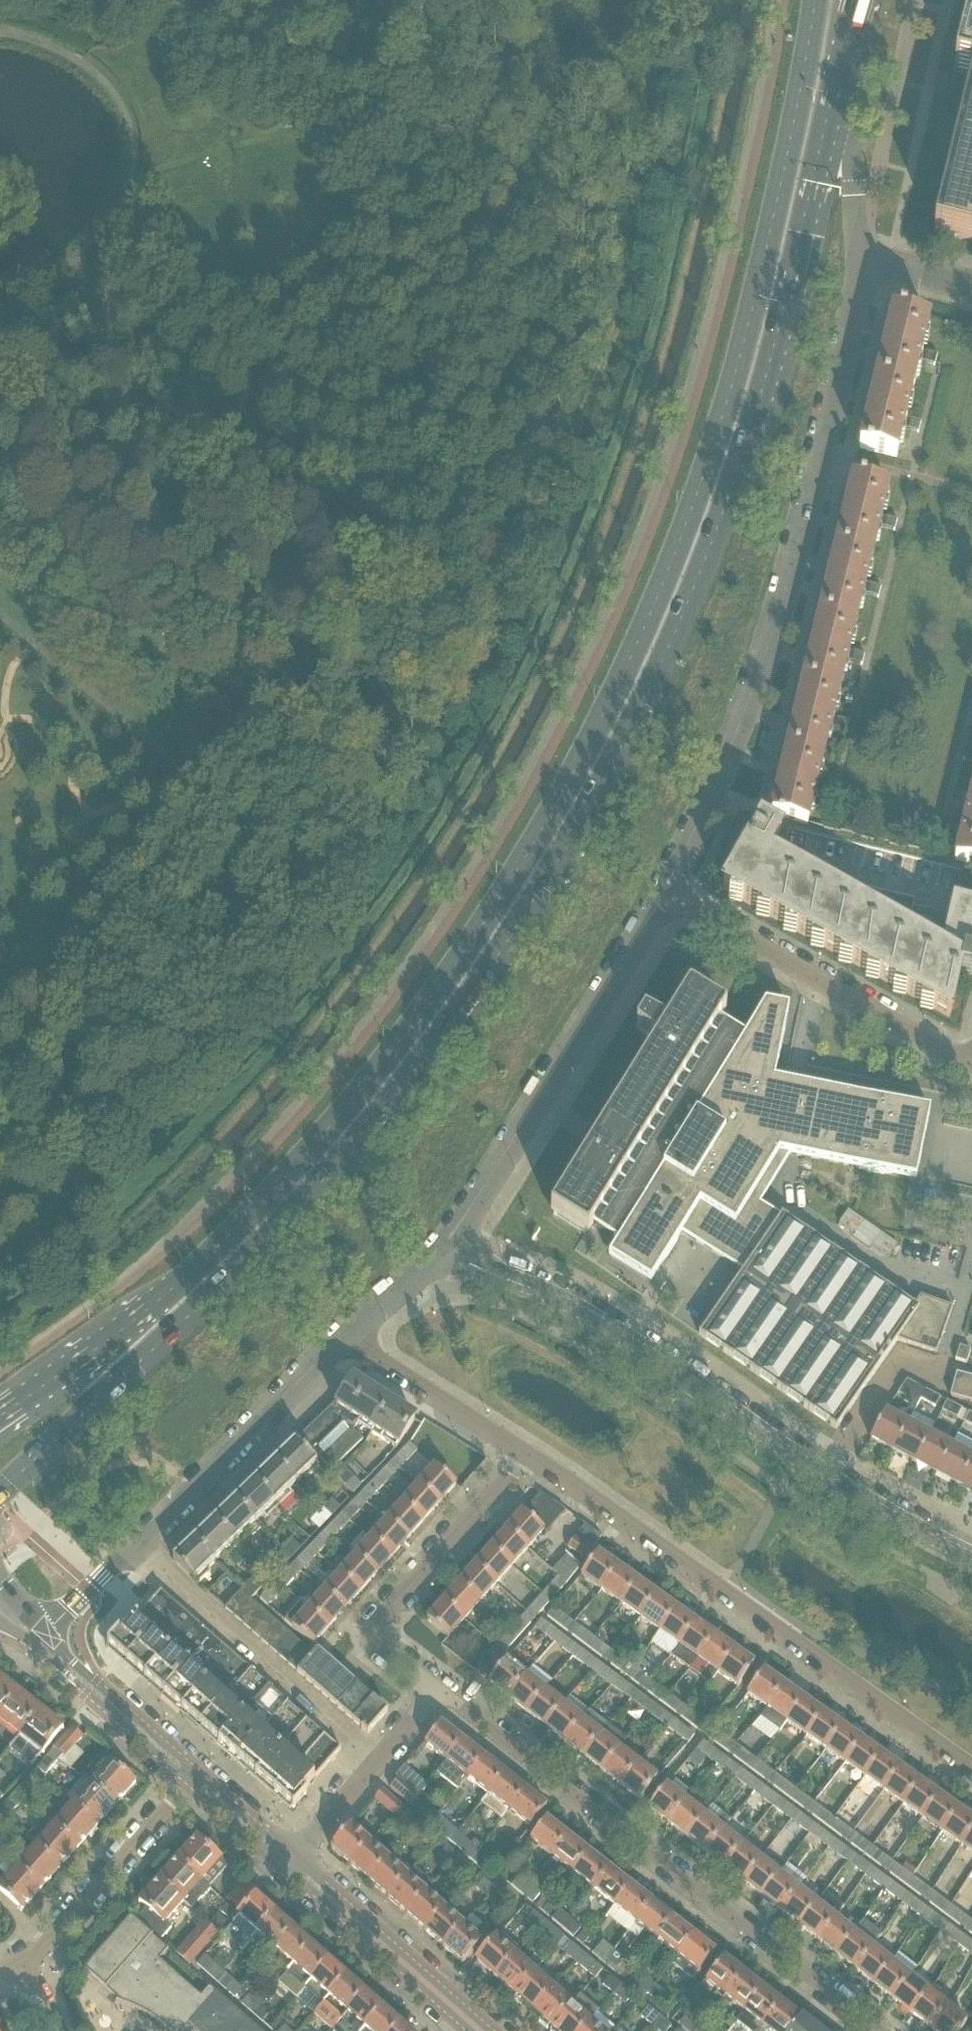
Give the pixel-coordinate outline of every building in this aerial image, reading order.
[(954,72),(971,76),(971,2),(954,72)] [(940,233),(934,231),(934,233),(971,242),(971,102),(940,233)] [(893,313),(877,380),(914,390),(921,362),(935,365),(938,354),(923,350),(930,322),(905,316),(905,315),(901,314),(901,315),(893,313)] [(914,390),(877,380),(860,449),(869,451),(868,451),(873,453),(873,452),(897,458),(904,429),(919,432),(922,421),(907,418),(914,390)] [(853,477),(836,546),(874,555),(880,527),(895,530),(898,519),(883,516),(890,487),(866,481),(867,480),(861,478),(861,479),(853,477)] [(836,546),(820,613),(857,622),(864,594),(879,597),(882,587),(867,583),(874,555),(836,546)] [(820,613),(804,680),(841,689),(848,661),(863,665),(865,654),(850,650),(857,622),(820,613)] [(804,680),(787,747),(825,756),(832,727),(847,731),(850,720),(834,717),(841,689),(804,680)] [(825,756),(787,747),(771,815),(779,817),(784,819),(784,818),(808,824),(815,794),(831,798),(833,788),(818,784),(825,756)] [(966,748),(963,759),(971,761),(971,749),(966,748)] [(971,791),(965,819),(949,815),(947,826),(963,830),(955,859),(971,863),(971,791)] [(951,921),(944,950),(780,858),(782,848),(785,849),(790,826),(778,823),(777,824),(774,831),(761,824),(755,834),(752,832),(747,831),(743,831),(739,832),(735,833),(732,836),(728,839),(726,842),(744,853),(724,890),(934,1008),(950,1017),(964,956),(971,958),(971,911),(955,907),(951,921)] [(554,1214),(554,1215),(585,1233),(590,1225),(615,1240),(615,1241),(617,1243),(616,1245),(617,1246),(613,1252),(612,1251),(608,1257),(610,1258),(612,1259),(651,1283),(661,1265),(660,1264),(667,1254),(668,1255),(677,1240),(676,1239),(681,1231),(744,1270),(701,1333),(700,1334),(699,1334),(699,1335),(725,1353),(728,1355),(729,1356),(745,1367),(751,1370),(774,1386),(779,1390),(800,1405),(806,1408),(824,1421),(829,1425),(835,1429),(836,1429),(894,1345),(897,1340),(936,1354),(952,1307),(951,1307),(920,1296),(913,1305),(846,1259),(781,1215),(781,1216),(780,1217),(759,1204),(761,1200),(789,1154),(859,1168),(859,1169),(881,1174),(908,1179),(916,1181),(930,1111),(842,1094),(840,1093),(820,1089),(820,1091),(773,1081),(779,1051),(780,1052),(784,1034),(783,1034),(787,1010),(766,1006),(758,1019),(757,1018),(745,1036),(743,1035),(742,1035),(720,1022),(717,1020),(722,1011),(720,1009),(720,1011),(693,994),(694,993),(692,992),(666,1032),(663,1030),(662,1030),(662,1025),(649,1018),(644,1016),(636,1029),(644,1035),(648,1037),(652,1040),(657,1038),(658,1038),(661,1040),(609,1125),(604,1132),(601,1130),(599,1129),(600,1129),(595,1124),(585,1141),(591,1144),(591,1143),(593,1144),(596,1146),(593,1151),(554,1214)] [(959,1346),(955,1360),(966,1363),(966,1362),(968,1358),(971,1349),(959,1346)] [(971,1402),(971,1378),(956,1373),(950,1396),(971,1402)] [(299,1438),(315,1454),(343,1427),(366,1390),(352,1381),(334,1410),(331,1408),(299,1438)] [(921,1399),(925,1390),(907,1381),(898,1393),(907,1398),(904,1404),(914,1409),(921,1399)] [(343,1427),(315,1454),(345,1486),(354,1477),(341,1464),(365,1442),(355,1432),(359,1425),(372,1434),(391,1405),(366,1390),(343,1427)] [(939,1398),(925,1390),(921,1399),(935,1406),(939,1398)] [(941,1410),(956,1418),(960,1409),(947,1402),(946,1401),(941,1410)] [(414,1419),(391,1405),(372,1434),(396,1448),(414,1419)] [(870,1439),(893,1451),(907,1424),(884,1412),(870,1439)] [(907,1424),(893,1451),(914,1462),(928,1435),(934,1424),(912,1413),(907,1424)] [(971,1426),(971,1415),(968,1413),(963,1421),(971,1426)] [(914,1462),(936,1473),(950,1446),(928,1435),(914,1462)] [(294,1443),(273,1463),(294,1485),(302,1477),(305,1480),(318,1468),(294,1443)] [(409,1443),(396,1456),(404,1463),(417,1450),(409,1443)] [(936,1473),(958,1485),(971,1458),(950,1446),(936,1473)] [(971,1492),(971,1458),(958,1485),(971,1492)] [(273,1463),(253,1482),(277,1507),(290,1494),(287,1492),(294,1485),(273,1463)] [(388,1465),(375,1478),(383,1485),(395,1472),(388,1465)] [(434,1467),(419,1484),(440,1502),(455,1485),(434,1467)] [(354,1477),(345,1486),(353,1494),(362,1485),(354,1477)] [(375,1478),(363,1490),(371,1498),(383,1485),(375,1478)] [(253,1482),(233,1502),(254,1524),(261,1517),(264,1519),(277,1507),(253,1482)] [(419,1484),(403,1502),(423,1521),(440,1502),(419,1484)] [(522,1512),(506,1531),(526,1550),(527,1549),(543,1531),(545,1533),(565,1510),(540,1492),(522,1512)] [(355,1499),(343,1512),(350,1519),(363,1506),(355,1499)] [(332,1500),(320,1512),(327,1519),(339,1507),(332,1500)] [(233,1502),(213,1521),(237,1546),(249,1534),(252,1538),(260,1530),(254,1524),(233,1502)] [(403,1502),(387,1520),(408,1538),(423,1521),(403,1502)] [(327,1519),(320,1512),(311,1522),(318,1529),(327,1519)] [(343,1512),(330,1525),(338,1532),(350,1519),(343,1512)] [(387,1520),(371,1538),(392,1556),(408,1538),(387,1520)] [(213,1521),(192,1540),(214,1563),(220,1556),(223,1559),(237,1546),(213,1521)] [(574,1538),(567,1548),(585,1560),(592,1550),(601,1537),(584,1526),(575,1539),(574,1538)] [(506,1531),(490,1549),(511,1567),(526,1550),(506,1531)] [(321,1534),(309,1547),(317,1555),(330,1542),(321,1534)] [(371,1538),(356,1555),(376,1573),(392,1556),(371,1538)] [(214,1563),(192,1540),(172,1560),(196,1585),(208,1573),(206,1571),(214,1563)] [(293,1540),(282,1552),(288,1559),(300,1547),(293,1540)] [(309,1547),(297,1560),(305,1568),(317,1555),(309,1547)] [(490,1549),(473,1568),(494,1586),(511,1567),(490,1549)] [(288,1559),(282,1552),(272,1563),(279,1569),(288,1559)] [(580,1576),(600,1590),(616,1567),(596,1553),(580,1576)] [(356,1555),(340,1573),(360,1591),(376,1573),(356,1555)] [(566,1557),(561,1562),(574,1574),(579,1568),(566,1557)] [(600,1590),(619,1603),(635,1581),(616,1567),(600,1590)] [(289,1568),(276,1581),(284,1589),(297,1575),(289,1568)] [(473,1568),(458,1585),(479,1604),(494,1586),(473,1568)] [(340,1573),(324,1591),(344,1609),(360,1591),(340,1573)] [(252,1578),(241,1590),(249,1598),(250,1599),(262,1587),(252,1578)] [(555,1579),(541,1594),(550,1602),(563,1587),(555,1579)] [(619,1603),(639,1618),(655,1595),(635,1581),(619,1603)] [(272,1585),(260,1598),(268,1606),(280,1593),(272,1585)] [(458,1585),(443,1602),(463,1621),(479,1604),(458,1585)] [(234,1615),(249,1598),(241,1590),(225,1608),(234,1615)] [(178,1705),(183,1709),(232,1653),(162,1591),(124,1633),(121,1631),(119,1632),(121,1633),(111,1644),(110,1643),(108,1645),(110,1647),(111,1645),(120,1653),(119,1655),(121,1656),(122,1655),(127,1660),(126,1661),(128,1663),(129,1661),(139,1671),(138,1672),(140,1673),(141,1672),(152,1682),(151,1683),(152,1684),(153,1683),(164,1693),(163,1694),(164,1695),(165,1694),(176,1704),(175,1705),(177,1706),(178,1705)] [(324,1591),(308,1609),(328,1627),(344,1609),(324,1591)] [(541,1594),(530,1606),(539,1614),(550,1602),(541,1594)] [(639,1618),(659,1632),(675,1609),(655,1595),(639,1618)] [(243,1624),(259,1606),(250,1599),(249,1598),(234,1616),(243,1624)] [(300,1602),(284,1621),(312,1646),(328,1627),(308,1609),(300,1602)] [(463,1621),(443,1602),(427,1620),(447,1639),(463,1621)] [(252,1632),(268,1614),(259,1606),(243,1624),(252,1632)] [(555,1609),(548,1618),(563,1630),(570,1620),(555,1609)] [(659,1632),(651,1642),(670,1656),(694,1622),(675,1609),(659,1632)] [(261,1640),(277,1622),(268,1614),(252,1632),(261,1640)] [(523,1614),(508,1630),(517,1638),(531,1622),(523,1614)] [(270,1648),(286,1630),(277,1622),(261,1640),(270,1648)] [(694,1622),(670,1656),(689,1669),(697,1658),(713,1636),(694,1622)] [(548,1625),(541,1634),(554,1643),(561,1634),(548,1625)] [(580,1628),(573,1637),(588,1648),(594,1638),(580,1628)] [(279,1656),(295,1638),(286,1630),(270,1648),(279,1656)] [(517,1638),(508,1630),(495,1645),(503,1652),(517,1638)] [(709,1683),(717,1673),(733,1650),(713,1636),(697,1658),(707,1666),(700,1677),(709,1683)] [(565,1637),(558,1646),(562,1649),(572,1657),(579,1648),(569,1640),(565,1637)] [(289,1664),(304,1646),(295,1638),(279,1656),(289,1664)] [(594,1638),(588,1648),(602,1658),(609,1649),(594,1638)] [(289,1664),(298,1672),(314,1655),(304,1646),(289,1664)] [(579,1648),(572,1657),(587,1668),(594,1659),(579,1648)] [(367,1735),(388,1712),(318,1650),(314,1655),(298,1672),(367,1735)] [(733,1650),(717,1673),(737,1687),(753,1664),(733,1650)] [(215,1738),(219,1742),(269,1686),(232,1653),(183,1709),(188,1714),(187,1715),(189,1717),(190,1716),(201,1725),(200,1726),(200,1727),(201,1728),(202,1727),(213,1736),(212,1737),(214,1739),(215,1738)] [(475,1671),(483,1678),(499,1660),(491,1653),(475,1671)] [(617,1656),(611,1665),(627,1677),(633,1668),(617,1656)] [(633,1668),(627,1677),(640,1686),(646,1678),(641,1674),(648,1664),(641,1658),(633,1668)] [(488,1682),(506,1697),(524,1675),(505,1661),(488,1682)] [(603,1665),(596,1675),(607,1683),(611,1686),(618,1677),(614,1674),(603,1665)] [(751,1688),(747,1694),(765,1707),(767,1708),(783,1686),(781,1684),(763,1671),(751,1688)] [(506,1697),(525,1711),(542,1689),(524,1675),(506,1697)] [(618,1677),(611,1686),(624,1696),(631,1687),(618,1677)] [(17,1692),(0,1678),(0,1713),(17,1692)] [(654,1684),(648,1692),(664,1704),(670,1696),(654,1684)] [(227,1749),(238,1758),(287,1702),(269,1686),(219,1742),(225,1747),(224,1748),(226,1750),(227,1749)] [(767,1708),(760,1718),(779,1731),(786,1722),(802,1699),(800,1698),(783,1686),(767,1708)] [(525,1711),(544,1726),(561,1704),(542,1689),(525,1711)] [(19,1734),(40,1709),(17,1692),(0,1713),(0,1719),(19,1734)] [(641,1694),(634,1704),(638,1707),(648,1714),(655,1704),(645,1697),(641,1694)] [(670,1696),(664,1704),(677,1714),(684,1706),(670,1696)] [(802,1699),(786,1722),(792,1726),(804,1735),(810,1726),(820,1712),(802,1699)] [(252,1770),(256,1774),(306,1718),(287,1702),(238,1758),(237,1759),(238,1760),(239,1759),(250,1769),(249,1770),(251,1772),(252,1770)] [(544,1726),(563,1741),(580,1719),(561,1704),(544,1726)] [(655,1704),(648,1714),(664,1726),(671,1716),(655,1704)] [(19,1734),(9,1747),(19,1756),(23,1752),(31,1765),(42,1752),(44,1753),(44,1752),(43,1751),(50,1743),(61,1728),(63,1730),(64,1728),(61,1726),(40,1709),(19,1734)] [(690,1711),(684,1719),(700,1731),(707,1723),(690,1711)] [(804,1735),(823,1748),(840,1726),(820,1712),(804,1735)] [(306,1718),(256,1774),(262,1780),(261,1781),(263,1782),(264,1781),(275,1791),(274,1792),(275,1793),(276,1792),(283,1798),(282,1799),(284,1800),(284,1799),(292,1807),(294,1809),(295,1808),(294,1807),(304,1796),(305,1797),(306,1795),(303,1792),(341,1749),(306,1718)] [(563,1741),(582,1756),(599,1734),(580,1719),(563,1741)] [(675,1719),(668,1729),(676,1735),(688,1744),(695,1734),(683,1725),(675,1719)] [(425,1745),(446,1761),(462,1741),(441,1724),(425,1745)] [(582,1756),(601,1770),(618,1749),(626,1739),(607,1724),(599,1734),(582,1756)] [(823,1748),(843,1762),(859,1740),(840,1726),(823,1748)] [(62,1755),(64,1757),(82,1737),(71,1728),(53,1748),(62,1755)] [(721,1734),(715,1742),(729,1753),(730,1752),(736,1745),(721,1734)] [(843,1762),(863,1776),(879,1754),(859,1740),(843,1762)] [(462,1741),(446,1761),(436,1774),(457,1790),(467,1778),(483,1757),(462,1741)] [(703,1741),(689,1759),(699,1767),(706,1758),(716,1765),(723,1756),(703,1741)] [(739,1747),(733,1756),(752,1770),(758,1761),(739,1747)] [(53,1748),(47,1755),(55,1763),(62,1755),(53,1748)] [(601,1770),(621,1786),(638,1764),(618,1749),(601,1770)] [(102,1755),(84,1776),(116,1804),(136,1781),(135,1780),(134,1781),(112,1762),(113,1761),(112,1759),(111,1761),(103,1754),(102,1755)] [(879,1754),(863,1776),(882,1790),(898,1767),(879,1754)] [(47,1755),(37,1767),(46,1774),(55,1763),(47,1755)] [(467,1778),(487,1794),(504,1773),(483,1757),(467,1778)] [(728,1759),(721,1768),(734,1778),(741,1769),(728,1759)] [(758,1761),(752,1770),(765,1779),(771,1771),(758,1761)] [(638,1764),(621,1786),(639,1801),(656,1779),(638,1764)] [(882,1790),(902,1804),(918,1781),(898,1767),(882,1790)] [(741,1769),(734,1778),(749,1789),(755,1780),(741,1769)] [(488,1794),(481,1803),(501,1819),(508,1810),(525,1790),(504,1773),(488,1794)] [(84,1776),(65,1797),(73,1803),(97,1825),(116,1804),(84,1776)] [(779,1777),(773,1786),(789,1797),(795,1789),(779,1777)] [(399,1778),(390,1788),(410,1806),(419,1796),(399,1778)] [(25,1781),(17,1791),(24,1797),(33,1787),(25,1781)] [(902,1804),(922,1818),(938,1795),(918,1781),(902,1804)] [(649,1808),(666,1822),(683,1800),(666,1786),(649,1808)] [(763,1786),(756,1795),(772,1807),(779,1798),(763,1786)] [(382,1789),(374,1798),(393,1815),(401,1806),(382,1789)] [(795,1789),(789,1797),(804,1809),(810,1800),(795,1789)] [(525,1790),(508,1810),(530,1827),(546,1807),(525,1790)] [(17,1791),(7,1801),(15,1808),(24,1797),(17,1791)] [(922,1818),(941,1832),(957,1809),(938,1795),(922,1818)] [(779,1798),(772,1807),(787,1818),(793,1809),(779,1798)] [(666,1822),(685,1836),(702,1815),(683,1800),(666,1822)] [(73,1803),(54,1824),(78,1846),(97,1825),(73,1803)] [(422,1814),(431,1823),(438,1814),(428,1806),(422,1814)] [(818,1806),(812,1815),(828,1826),(834,1818),(818,1806)] [(961,1846),(971,1830),(971,1820),(957,1809),(941,1832),(961,1846)] [(406,1810),(397,1820),(409,1829),(417,1820),(406,1810)] [(438,1814),(431,1823),(443,1832),(449,1824),(438,1814)] [(702,1815),(685,1836),(705,1852),(722,1830),(730,1820),(722,1815),(715,1825),(702,1815)] [(802,1815),(795,1824),(809,1835),(816,1826),(802,1815)] [(834,1818),(828,1826),(842,1837),(848,1829),(834,1818)] [(530,1840),(552,1856),(568,1836),(547,1819),(530,1840)] [(417,1820),(409,1829),(420,1839),(428,1829),(417,1820)] [(27,1837),(35,1845),(60,1867),(78,1846),(54,1824),(45,1834),(36,1827),(27,1837)] [(332,1849),(349,1864),(368,1843),(350,1826),(331,1849),(332,1849)] [(816,1826),(809,1835),(824,1845),(830,1836),(816,1826)] [(705,1852),(723,1867),(740,1845),(722,1830),(705,1852)] [(971,1854),(971,1830),(961,1846),(971,1854)] [(857,1835),(851,1844),(866,1855),(872,1846),(857,1835)] [(197,1836),(176,1859),(201,1881),(221,1858),(220,1857),(218,1858),(197,1839),(198,1837),(197,1836)] [(552,1856),(572,1873),(589,1852),(568,1836),(552,1856)] [(468,1841),(461,1850),(471,1859),(479,1850),(482,1847),(474,1840),(471,1843),(468,1841)] [(350,1865),(368,1881),(387,1859),(368,1843),(349,1864),(350,1864),(349,1865),(350,1866),(350,1865)] [(839,1843),(833,1852),(846,1862),(853,1853),(839,1843)] [(35,1845),(17,1866),(41,1888),(60,1867),(35,1845)] [(447,1845),(438,1855),(449,1865),(458,1855),(447,1845)] [(723,1867),(742,1881),(759,1860),(740,1845),(723,1867)] [(872,1846),(866,1855),(885,1870),(891,1861),(872,1846)] [(479,1850),(471,1859),(482,1869),(490,1860),(479,1850)] [(572,1873),(593,1889),(610,1869),(589,1852),(572,1873)] [(853,1853),(846,1862),(860,1873),(867,1863),(853,1853)] [(458,1855),(449,1865),(460,1874),(469,1865),(458,1855)] [(176,1859),(158,1880),(182,1901),(192,1890),(201,1898),(210,1889),(201,1881),(176,1859)] [(369,1882),(386,1897),(406,1875),(387,1859),(368,1881),(369,1882)] [(742,1881),(761,1896),(778,1874),(759,1860),(742,1881)] [(891,1861),(885,1870),(904,1884),(910,1875),(891,1861)] [(778,1874),(761,1896),(780,1911),(797,1889),(805,1878),(787,1864),(779,1875),(778,1874)] [(17,1866),(0,1885),(0,1890),(21,1908),(19,1910),(20,1911),(41,1888),(17,1866)] [(406,1875),(386,1897),(387,1897),(386,1898),(387,1899),(388,1898),(405,1913),(422,1894),(424,1892),(432,1883),(413,1867),(406,1875)] [(593,1889),(614,1906),(630,1885),(610,1869),(593,1889)] [(876,1870),(869,1879),(884,1891),(891,1882),(876,1870)] [(910,1875),(904,1884),(921,1896),(927,1888),(910,1875)] [(519,1876),(511,1885),(522,1894),(529,1885),(519,1876)] [(477,1886),(476,1888),(487,1897),(495,1888),(484,1878),(477,1886)] [(182,1901),(158,1880),(137,1903),(138,1904),(140,1902),(146,1908),(138,1918),(137,1917),(136,1918),(160,1940),(170,1929),(163,1923),(182,1901)] [(255,1890),(244,1881),(228,1900),(230,1902),(237,1908),(255,1890)] [(891,1882),(884,1891),(898,1901),(904,1892),(891,1882)] [(529,1885),(522,1894),(532,1903),(540,1893),(529,1885)] [(614,1906),(635,1922),(651,1901),(630,1885),(614,1906)] [(495,1888),(487,1897),(498,1907),(499,1906),(506,1898),(495,1888)] [(780,1911),(799,1926),(816,1904),(797,1889),(780,1911)] [(406,1915),(424,1930),(443,1908),(424,1892),(405,1913),(405,1914),(406,1915)] [(799,1926),(818,1940),(835,1919),(842,1909),(824,1894),(816,1904),(799,1926)] [(936,1894),(929,1903),(944,1914),(951,1905),(936,1894)] [(224,1933),(224,1934),(242,1950),(242,1949),(250,1940),(273,1914),(254,1897),(253,1898),(254,1900),(234,1923),(232,1922),(231,1923),(233,1924),(225,1933),(224,1933)] [(914,1898),(907,1908),(922,1919),(929,1910),(914,1898)] [(635,1922),(656,1939),(672,1918),(651,1901),(635,1922)] [(230,1902),(221,1911),(229,1918),(237,1908),(230,1902)] [(951,1905),(944,1914),(960,1925),(966,1917),(951,1905)] [(425,1931),(442,1946),(461,1925),(443,1908),(424,1930),(424,1931),(425,1932),(425,1931)] [(525,1920),(536,1929),(544,1920),(533,1910),(525,1920)] [(559,1910),(552,1919),(563,1928),(570,1919),(559,1910)] [(929,1910),(922,1919),(935,1929),(942,1920),(929,1910)] [(218,1914),(209,1925),(216,1931),(226,1921),(218,1914)] [(250,1940),(269,1956),(291,1930),(273,1914),(250,1940)] [(168,1950),(134,1920),(131,1918),(84,1970),(118,2000),(118,2001),(116,2000),(116,2001),(130,2007),(143,2013),(156,2020),(167,2029),(170,2030),(183,2030),(189,2024),(193,2027),(196,2030),(260,2030),(216,1992),(215,1992),(209,1987),(200,1997),(159,1961),(168,1950)] [(656,1939),(676,1955),(693,1934),(672,1918),(656,1939)] [(570,1919),(563,1928),(573,1937),(580,1928),(570,1919)] [(818,1940),(836,1955),(853,1933),(835,1919),(818,1940)] [(536,1929),(555,1945),(564,1936),(544,1920),(536,1929)] [(461,1925),(442,1946),(443,1947),(442,1947),(443,1948),(444,1948),(461,1963),(462,1965),(475,1949),(488,1935),(479,1927),(477,1930),(466,1921),(462,1925),(461,1925)] [(207,1924),(205,1922),(176,1954),(187,1964),(216,1931),(208,1924),(207,1924)] [(951,1927),(945,1936),(961,1948),(968,1939),(951,1927)] [(269,1956),(287,1972),(309,1947),(291,1930),(269,1956)] [(583,1930),(576,1939),(583,1945),(590,1936),(583,1930)] [(475,1960),(494,1977),(513,1955),(518,1950),(499,1933),(475,1960)] [(836,1955),(857,1971),(874,1949),(853,1933),(836,1955)] [(693,1934),(676,1955),(670,1963),(692,1980),(714,1951),(693,1934)] [(961,1948),(971,1956),(971,1942),(968,1939),(961,1948)] [(596,1951),(606,1959),(613,1950),(603,1942),(596,1951)] [(572,1943),(564,1953),(574,1961),(583,1952),(572,1943)] [(287,1972),(278,1982),(296,1997),(304,1987),(327,1962),(309,1947),(287,1972)] [(857,1971),(875,1985),(892,1963),(874,1949),(857,1971)] [(613,1950),(606,1959),(617,1967),(624,1958),(613,1950)] [(583,1952),(574,1961),(593,1977),(594,1978),(602,1968),(583,1952)] [(511,1992),(513,1994),(532,1972),(513,1955),(494,1977),(503,1985),(501,1988),(508,1995),(511,1992)] [(706,1982),(725,1997),(744,1974),(724,1958),(706,1982)] [(327,1962),(304,1987),(314,1996),(305,2005),(314,2013),(345,1978),(327,1962)] [(213,1963),(205,1971),(214,1979),(222,1971),(213,1963)] [(875,1985),(894,2000),(911,1978),(892,1963),(875,1985)] [(894,2000),(912,2014),(937,1982),(918,1968),(911,1978),(894,2000)] [(222,1971),(214,1979),(216,1982),(219,1984),(225,1989),(225,1990),(233,1981),(224,1973),(222,1971)] [(522,2002),(532,2010),(551,1988),(532,1972),(513,1994),(514,1995),(512,1998),(520,2005),(522,2002)] [(725,1997),(744,2012),(763,1988),(744,1974),(725,1997)] [(611,1975),(603,1985),(613,1993),(621,1984),(611,1975)] [(643,1976),(634,1988),(645,1997),(645,1996),(647,1994),(655,1985),(643,1976)] [(314,2013),(331,2029),(362,1994),(345,1978),(314,2013)] [(912,2014),(931,2029),(948,2007),(955,1997),(937,1982),(912,2014)] [(621,1984),(613,1993),(625,2003),(633,1994),(621,1984)] [(655,1985),(647,1994),(657,2002),(665,1993),(655,1985)] [(548,2025),(550,2027),(570,2005),(551,1988),(532,2010),(540,2018),(538,2021),(545,2028),(548,2025)] [(737,2021),(749,2030),(760,2030),(763,2027),(782,2003),(763,1988),(744,2012),(737,2021)] [(331,2029),(334,2030),(361,2030),(380,2009),(362,1994),(331,2029)] [(240,2004),(251,2013),(258,2004),(248,1995),(240,2004)] [(769,2030),(790,2030),(801,2018),(782,2003),(763,2027),(769,2030)] [(258,2004),(251,2013),(261,2023),(269,2014),(258,2004)] [(588,2021),(570,2005),(550,2027),(552,2028),(549,2030),(580,2030),(588,2021)] [(648,2006),(640,2016),(652,2025),(660,2016),(648,2006)] [(931,2029),(934,2030),(959,2030),(966,2022),(948,2007),(931,2029)] [(399,2026),(380,2009),(361,2030),(394,2030),(399,2026)] [(652,2025),(658,2030),(667,2030),(671,2026),(660,2016),(652,2025)] [(687,2030),(699,2030),(700,2029),(686,2017),(680,2025),(687,2030)] [(801,2018),(790,2030),(817,2030),(801,2018)] [(588,2021),(580,2030),(599,2030),(588,2021)]
